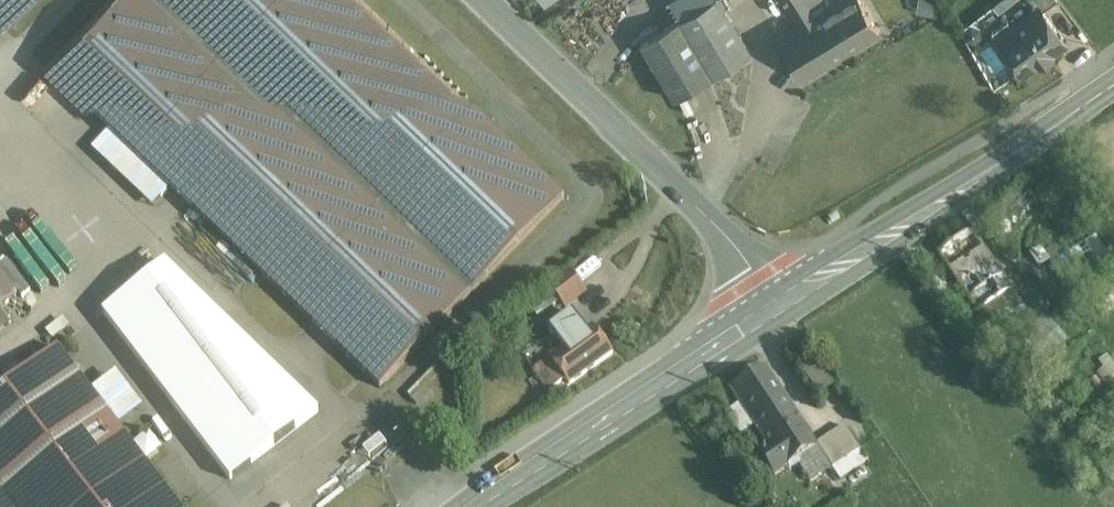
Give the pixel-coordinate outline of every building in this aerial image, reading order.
[(2,31),(32,0),(0,0),(0,29),(2,31)] [(360,0),(111,0),(44,71),(379,392),(566,197),(360,0)] [(641,43),(675,100),(750,55),(718,0),(713,0),(678,20),(641,43)] [(670,4),(678,20),(713,0),(675,0),(670,4)] [(778,38),(785,49),(781,52),(780,56),(786,66),(790,66),(794,64),(803,78),(879,32),(860,0),(840,0),(799,25),(778,38)] [(799,25),(817,14),(809,0),(783,0),(799,25)] [(817,14),(828,7),(823,0),(809,0),(817,14)] [(1057,0),(1030,0),(1040,13),(1042,12),(1043,14),(1059,2),(1057,0)] [(1043,14),(1042,12),(1040,13),(1015,31),(1020,39),(1003,52),(1022,78),(1040,65),(1042,68),(1055,59),(1053,56),(1066,46),(1043,14)] [(1014,290),(975,231),(941,254),(980,313),(1014,290)] [(1051,247),(1042,253),(1050,265),(1059,259),(1051,247)] [(1072,272),(1060,272),(1059,289),(1071,289),(1072,272)] [(570,274),(551,288),(565,307),(584,293),(570,274)] [(0,276),(0,307),(15,295),(0,276)] [(9,323),(0,312),(0,330),(9,323)] [(586,333),(573,316),(571,317),(570,316),(568,317),(569,319),(550,333),(563,350),(534,371),(549,393),(566,381),(570,386),(613,354),(593,328),(586,333)] [(0,390),(0,506),(178,506),(56,348),(0,390)] [(767,369),(732,392),(771,450),(771,451),(806,427),(767,369)] [(806,427),(771,451),(771,450),(762,456),(776,477),(785,471),(791,472),(801,465),(802,459),(816,450),(803,430),(806,428),(806,427)] [(845,427),(817,446),(834,470),(861,451),(845,427)] [(753,465),(738,475),(743,483),(758,473),(753,465)]
